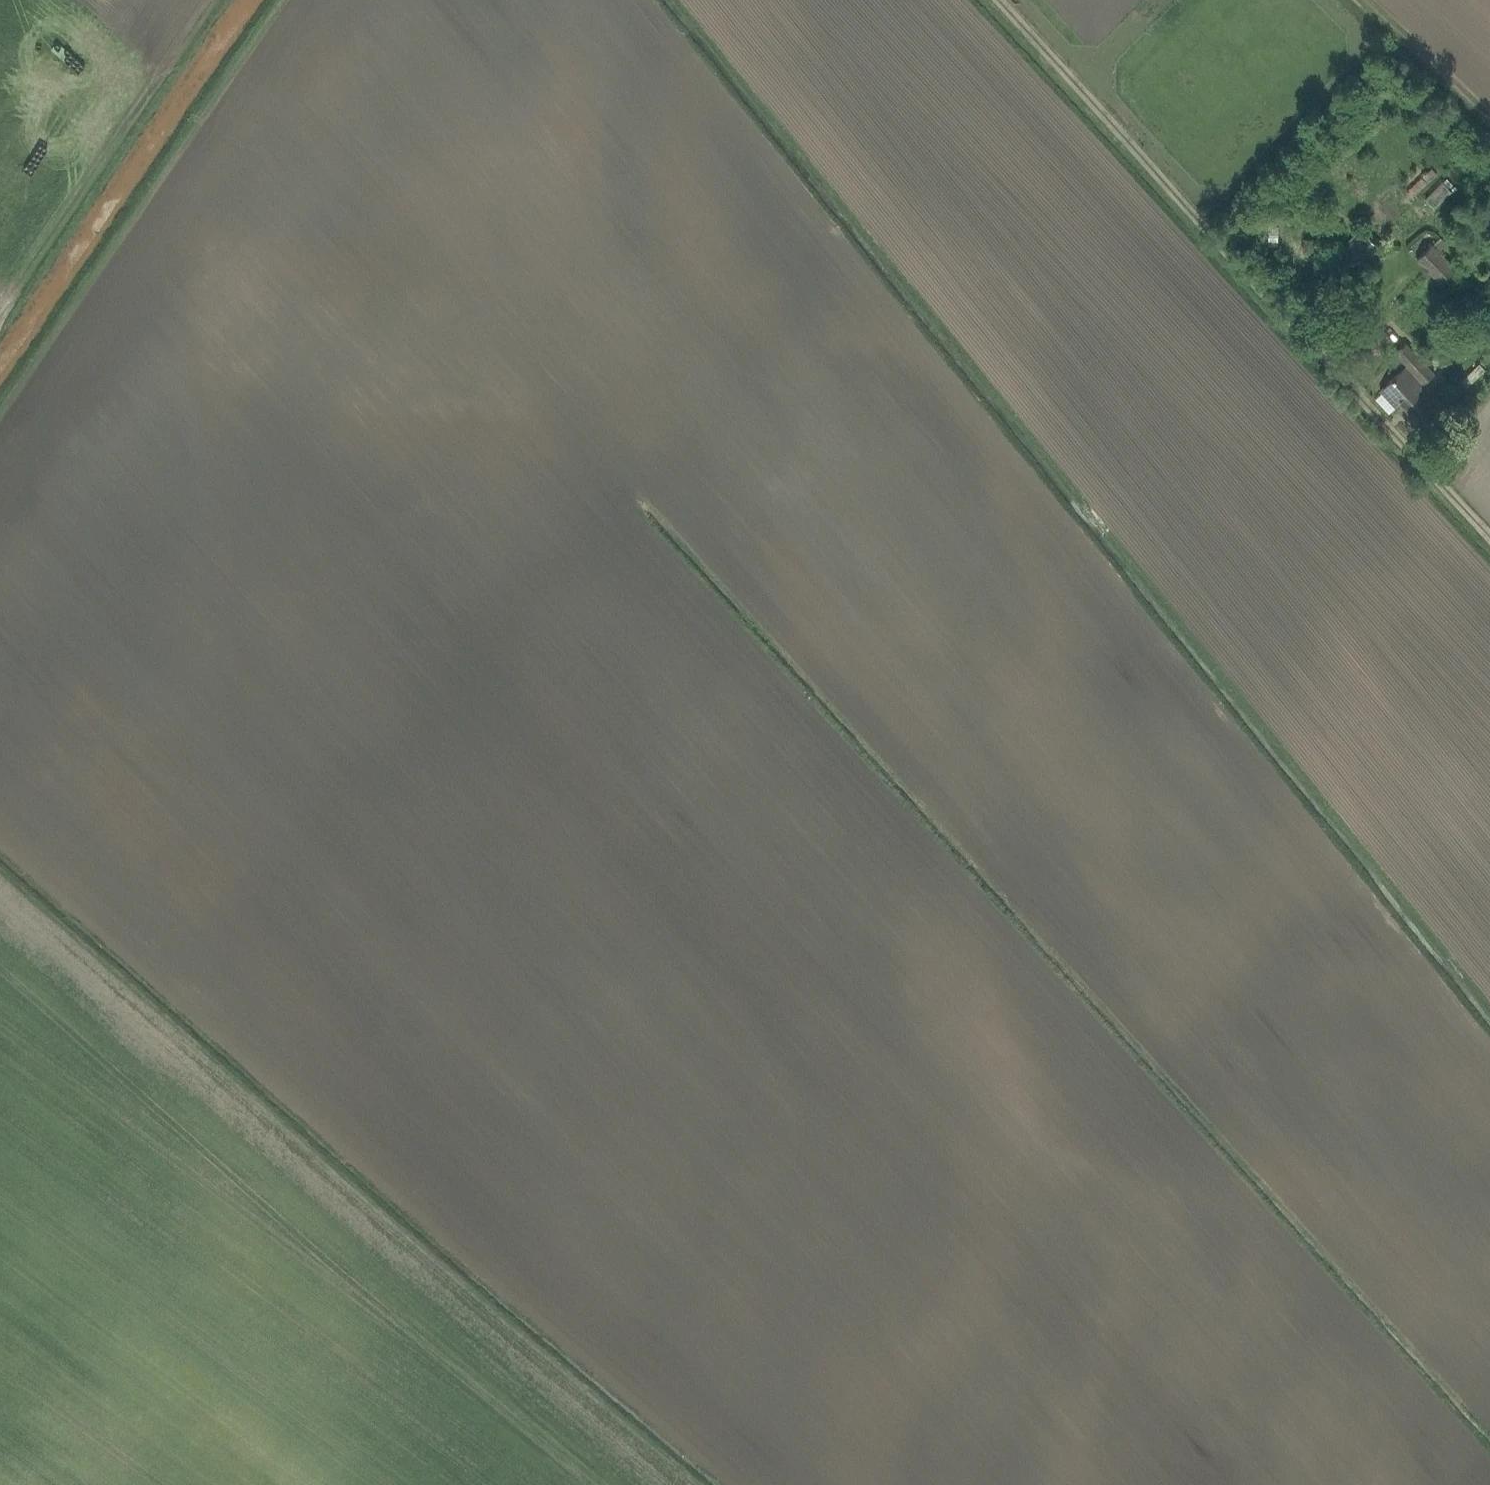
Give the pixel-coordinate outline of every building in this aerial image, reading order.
[(1435,208),(1452,191),(1443,182),(1426,199),(1435,208)] [(1334,260),(1351,277),(1380,248),(1363,231),(1334,260)] [(1440,239),(1416,261),(1439,285),(1455,269),(1441,254),(1449,247),(1440,239)] [(1443,418),(1439,412),(1443,408),(1424,386),(1436,376),(1409,344),(1396,355),(1408,368),(1380,392),(1408,425),(1411,422),(1418,430),(1423,426),(1427,432),(1443,418)]
